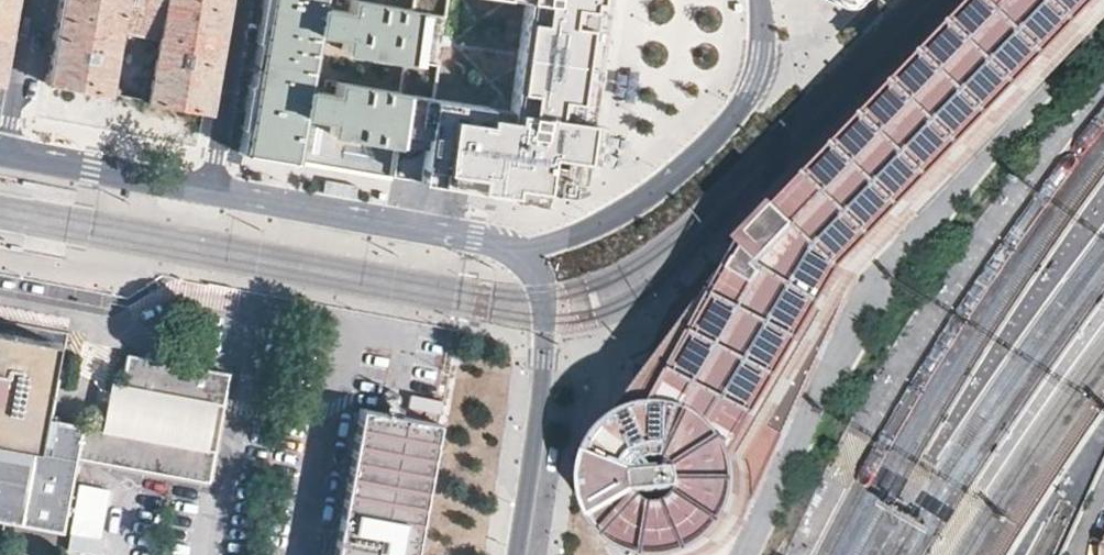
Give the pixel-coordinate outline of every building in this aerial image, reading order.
[(8,35),(14,2),(14,0),(0,0),(0,34),(8,35)] [(226,0),(59,0),(51,45),(45,83),(107,94),(118,31),(156,37),(146,101),(207,112),(214,76),(226,0)] [(245,151),(296,160),(303,118),(330,123),(328,134),(392,146),(399,94),(337,84),(335,97),(308,92),(317,36),(344,41),(342,51),(403,64),(411,10),(351,1),(349,14),(321,10),(323,0),(271,0),(269,7),(255,91),(245,151)] [(442,14),(411,10),(403,64),(436,68),(432,99),(399,94),(392,146),(388,175),(420,180),(451,184),(551,198),(587,179),(594,122),(611,0),(444,0),(442,14)] [(988,2),(907,79),(838,147),(771,216),(738,249),(714,273),(681,312),(652,367),(622,423),(609,448),(598,482),(602,510),(610,536),(625,549),(634,554),(729,554),(749,537),(767,506),(815,409),(890,273),(932,222),(941,211),(945,207),(984,172),(991,164),(1012,139),(1036,110),(1054,91),(1073,71),(1089,53),(1103,36),(1103,0),(989,0),(988,2)] [(677,9),(677,0),(639,0),(639,8),(677,9)] [(0,34),(0,84),(5,56),(8,35),(0,34)] [(0,336),(0,529),(60,541),(75,465),(81,432),(39,421),(52,346),(0,336)] [(225,376),(122,360),(117,392),(107,390),(100,435),(81,432),(75,465),(207,486),(212,453),(203,452),(210,407),(220,409),(225,376)] [(403,418),(360,409),(333,554),(414,554),(439,426),(403,418)]
